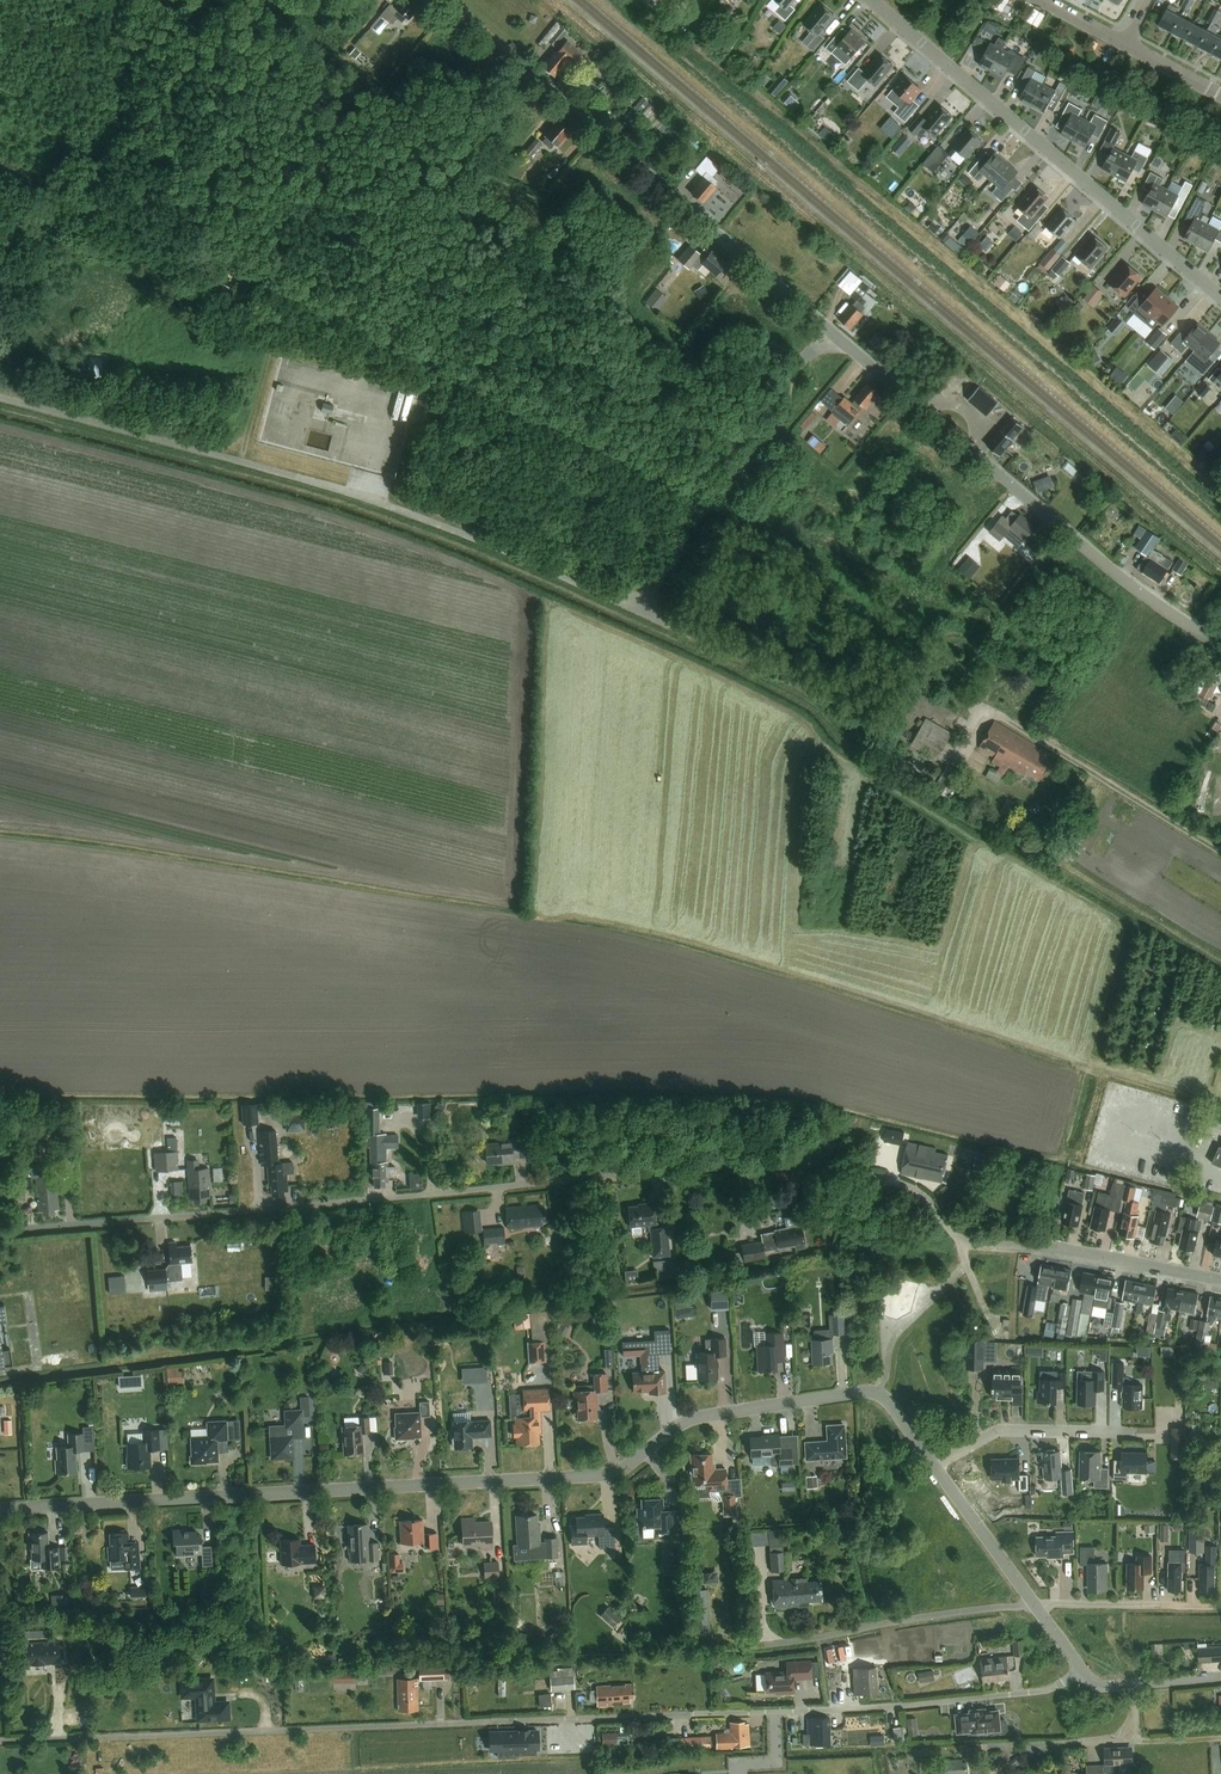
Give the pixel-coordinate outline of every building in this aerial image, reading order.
[(422,5),(416,0),(405,0),(397,10),(398,11),(389,21),(392,24),(397,18),(402,22),(406,18),(409,20),(422,5)] [(796,9),(790,5),(794,0),(775,0),(781,5),(775,11),(786,21),(796,9)] [(1188,11),(1192,5),(1185,1),(1181,7),(1188,11)] [(1173,32),(1180,17),(1175,15),(1179,9),(1170,4),(1159,24),(1161,25),(1160,27),(1165,29),(1166,28),(1173,32)] [(822,5),(805,25),(812,31),(803,42),(814,51),(825,38),(819,33),(834,15),(822,5)] [(1219,19),(1220,15),(1220,12),(1216,9),(1212,15),(1219,19)] [(1216,25),(1219,19),(1212,15),(1209,21),(1216,25)] [(1186,39),(1194,24),(1180,17),(1173,32),(1174,32),(1173,34),(1178,37),(1179,35),(1186,39)] [(387,23),(387,22),(382,18),(373,29),(378,33),(382,29),(387,23)] [(1213,53),(1220,39),(1216,36),(1220,27),(1212,23),(1207,31),(1199,46),(1201,47),(1200,48),(1206,51),(1206,50),(1213,53)] [(1199,46),(1207,31),(1194,24),(1186,39),(1188,40),(1187,42),(1192,44),(1193,43),(1199,46)] [(560,28),(548,42),(554,47),(566,32),(560,28)] [(841,30),(826,48),(832,53),(838,47),(851,58),(865,41),(852,30),(849,33),(847,35),(841,30)] [(979,36),(976,42),(982,46),(985,40),(979,36)] [(999,38),(995,45),(1003,49),(1007,42),(999,38)] [(717,46),(729,54),(734,46),(722,39),(717,46)] [(567,62),(572,67),(583,54),(567,41),(557,53),(555,51),(542,67),(554,77),(567,62)] [(991,71),(1003,49),(995,45),(991,43),(979,64),(991,71)] [(355,47),(349,54),(355,59),(361,53),(355,47)] [(991,71),(1003,78),(1010,65),(1019,70),(1025,59),(1016,54),(1015,56),(1003,49),(991,71)] [(1034,49),(1031,56),(1037,59),(1040,52),(1034,49)] [(869,80),(875,86),(893,65),(881,55),(865,73),(859,68),(848,81),(859,91),(869,80)] [(1073,66),(1070,72),(1077,75),(1080,69),(1073,66)] [(1032,106),(1044,84),(1032,78),(1036,71),(1029,67),(1020,83),(1027,86),(1020,99),(1032,106)] [(618,77),(612,72),(607,79),(613,83),(617,87),(622,80),(618,77)] [(913,100),(922,89),(905,75),(894,89),(906,99),(894,113),(906,122),(920,106),(917,103),(913,100)] [(1044,84),(1032,106),(1044,112),(1052,98),(1059,102),(1068,86),(1060,82),(1056,91),(1044,84)] [(773,85),(769,90),(776,96),(780,91),(773,85)] [(788,92),(782,99),(794,109),(799,102),(794,98),(788,92)] [(633,109),(638,113),(648,103),(642,98),(633,109)] [(1073,141),(1085,119),(1079,116),(1082,109),(1069,102),(1061,118),(1068,121),(1061,134),(1073,141)] [(928,130),(935,136),(952,115),(940,105),(927,120),(921,115),(910,129),(921,138),(928,130)] [(1152,110),(1148,121),(1156,124),(1160,113),(1152,110)] [(1085,119),(1073,141),(1085,147),(1092,135),(1099,138),(1108,121),(1095,114),(1091,122),(1085,119)] [(1175,120),(1169,132),(1179,137),(1185,125),(1175,120)] [(558,121),(545,136),(546,137),(543,142),(551,149),(555,144),(557,146),(570,131),(558,121)] [(1123,131),(1114,125),(1107,138),(1117,143),(1123,131)] [(982,140),(968,129),(953,147),(957,150),(966,158),(982,140)] [(832,132),(826,139),(832,145),(838,137),(832,132)] [(1199,132),(1194,142),(1202,146),(1207,135),(1199,132)] [(892,149),(900,156),(912,141),(904,134),(892,149)] [(525,152),(531,156),(541,144),(535,139),(525,152)] [(1114,175),(1126,154),(1127,151),(1111,143),(1105,154),(1109,156),(1102,169),(1114,175)] [(939,145),(923,164),(933,173),(949,154),(939,145)] [(957,150),(951,158),(960,165),(966,158),(957,150)] [(1148,158),(1135,150),(1133,155),(1127,151),(1126,154),(1114,175),(1126,182),(1133,169),(1140,173),(1148,158)] [(991,181),(1007,162),(996,152),(985,165),(980,160),(969,173),(979,182),(984,175),(991,181)] [(1155,157),(1151,164),(1159,168),(1162,161),(1155,157)] [(704,178),(691,193),(703,203),(716,188),(714,186),(718,181),(713,177),(720,169),(707,158),(696,170),(704,178)] [(992,193),(1002,202),(1013,189),(1008,184),(1019,172),(1007,162),(991,181),(998,186),(992,193)] [(725,167),(718,174),(725,180),(731,173),(725,167)] [(1155,210),(1167,189),(1161,186),(1164,179),(1151,172),(1143,187),(1150,191),(1143,204),(1155,210)] [(1017,220),(1029,231),(1041,218),(1035,212),(1048,197),(1036,186),(1018,207),(1024,212),(1017,220)] [(1167,189),(1155,210),(1167,217),(1174,204),(1181,208),(1189,192),(1182,188),(1179,195),(1167,189)] [(968,189),(964,195),(971,200),(975,193),(968,189)] [(1196,245),(1208,224),(1201,220),(1206,201),(1198,197),(1184,222),(1191,226),(1184,239),(1196,245)] [(1060,238),(1075,220),(1062,209),(1047,226),(1060,238)] [(1196,245),(1208,252),(1215,239),(1220,242),(1220,227),(1220,230),(1208,224),(1196,245)] [(971,225),(959,239),(967,247),(971,242),(972,243),(981,233),(971,225)] [(1086,243),(1076,255),(1091,268),(1101,257),(1100,256),(1107,247),(1094,236),(1087,244),(1086,243)] [(688,269),(692,265),(698,271),(703,264),(716,276),(727,264),(711,251),(710,253),(705,249),(700,254),(690,246),(678,260),(688,269)] [(1053,248),(1041,262),(1049,269),(1061,254),(1054,248),(1053,248)] [(1063,257),(1052,270),(1060,276),(1071,263),(1063,257)] [(1119,272),(1109,283),(1124,297),(1134,285),(1133,284),(1141,275),(1127,264),(1120,273),(1119,272)] [(1011,284),(1001,276),(994,283),(1004,291),(1011,284)] [(853,304),(840,319),(852,329),(865,314),(862,312),(866,307),(863,305),(867,301),(862,297),(866,292),(870,287),(863,281),(851,294),(858,300),(854,305),(853,304)] [(703,285),(694,291),(700,301),(710,294),(703,285)] [(1095,285),(1084,298),(1093,305),(1104,293),(1095,285)] [(1138,296),(1128,308),(1134,313),(1135,314),(1146,323),(1151,317),(1167,298),(1156,288),(1151,294),(1145,301),(1138,296)] [(656,289),(646,302),(657,311),(667,298),(656,289)] [(1167,298),(1151,317),(1158,323),(1162,327),(1178,308),(1167,298)] [(1151,317),(1146,323),(1153,329),(1158,323),(1151,317)] [(1181,332),(1171,343),(1182,353),(1189,345),(1195,350),(1209,334),(1198,324),(1186,337),(1181,332)] [(1147,343),(1155,350),(1167,335),(1159,328),(1147,343)] [(876,333),(868,342),(879,351),(887,343),(876,333)] [(1195,350),(1186,360),(1197,369),(1204,375),(1215,361),(1209,356),(1220,343),(1209,334),(1195,350)] [(1161,349),(1148,365),(1156,372),(1169,356),(1161,349)] [(1120,366),(1112,376),(1122,382),(1129,373),(1120,366)] [(1219,368),(1209,379),(1220,388),(1220,370),(1219,368)] [(1206,382),(1198,392),(1204,397),(1212,388),(1206,382)] [(848,426),(850,424),(865,407),(867,409),(880,394),(868,384),(855,399),(856,400),(853,404),(845,398),(832,413),(848,426)] [(985,389),(974,402),(994,418),(1004,406),(985,389)] [(1168,406),(1175,412),(1186,399),(1179,393),(1168,406)] [(323,402),(321,411),(331,414),(334,405),(323,402)] [(1000,429),(987,444),(1000,455),(1012,441),(1012,440),(1022,427),(1011,418),(1001,430),(1000,429)] [(1182,434),(1177,440),(1182,445),(1187,439),(1182,434)] [(814,435),(808,442),(816,449),(822,442),(814,435)] [(1204,446),(1195,454),(1202,461),(1211,452),(1204,446)] [(1042,478),(1034,482),(1038,493),(1047,489),(1042,478)] [(1000,540),(1012,526),(1026,538),(1036,527),(1030,522),(1031,522),(1021,514),(1019,516),(1013,510),(1007,518),(1003,515),(989,531),(1000,540)] [(1147,530),(1135,548),(1148,556),(1152,548),(1159,537),(1147,530)] [(1145,557),(1137,569),(1153,579),(1153,578),(1160,582),(1168,570),(1173,561),(1154,549),(1152,548),(1148,556),(1146,558),(1145,557)] [(1181,557),(1173,569),(1182,575),(1190,563),(1181,557)] [(966,560),(958,569),(964,575),(969,579),(977,570),(966,560)] [(1200,706),(1201,704),(1206,707),(1218,685),(1207,680),(1207,681),(1199,677),(1192,691),(1198,694),(1193,703),(1200,706)] [(920,719),(917,725),(921,728),(922,727),(925,722),(920,719)] [(999,785),(1002,778),(1010,766),(1025,775),(1027,772),(1040,779),(1051,760),(1048,759),(1051,754),(995,721),(980,748),(1004,762),(997,773),(991,769),(986,777),(999,785)] [(921,728),(911,745),(937,760),(948,742),(922,727),(921,728)] [(1212,742),(1214,752),(1217,751),(1218,752),(1219,752),(1220,752),(1220,753),(1220,733),(1217,734),(1219,738),(1216,739),(1216,740),(1212,742)] [(947,765),(932,789),(949,799),(963,775),(947,765)] [(1006,800),(1001,811),(1006,814),(1012,803),(1006,800)] [(438,1102),(435,1111),(443,1113),(445,1105),(438,1102)] [(259,1124),(257,1104),(241,1105),(243,1125),(259,1124)] [(286,1107),(286,1114),(303,1113),(302,1105),(286,1107)] [(181,1107),(166,1108),(167,1118),(181,1117),(181,1107)] [(379,1133),(379,1108),(366,1108),(366,1133),(379,1133)] [(1214,1111),(1207,1128),(1220,1135),(1220,1114),(1214,1111)] [(303,1113),(286,1114),(287,1124),(303,1123),(303,1113)] [(69,1129),(55,1131),(56,1143),(70,1141),(69,1129)] [(888,1129),(885,1142),(903,1145),(906,1133),(888,1129)] [(284,1192),(288,1191),(287,1174),(294,1173),(293,1162),(278,1163),(276,1131),(259,1132),(262,1166),(268,1165),(269,1186),(272,1186),(272,1196),(284,1195),(284,1192)] [(389,1168),(389,1162),(387,1162),(386,1149),(399,1149),(398,1136),(386,1136),(386,1134),(370,1134),(370,1178),(374,1178),(374,1187),(386,1187),(386,1182),(389,1182),(389,1177),(394,1177),(397,1175),(398,1174),(398,1171),(397,1169),(394,1168),(389,1168)] [(513,1158),(527,1156),(525,1137),(506,1139),(506,1142),(485,1144),(487,1164),(503,1162),(503,1164),(514,1163),(513,1158)] [(902,1174),(938,1181),(939,1178),(943,1179),(949,1154),(935,1151),(935,1147),(909,1141),(902,1174)] [(1220,1145),(1212,1163),(1220,1167),(1220,1146),(1220,1145)] [(154,1171),(177,1169),(175,1151),(153,1153),(154,1171)] [(71,1176),(70,1159),(60,1160),(61,1177),(71,1176)] [(200,1169),(189,1170),(190,1198),(194,1198),(194,1202),(206,1202),(206,1198),(210,1197),(209,1169),(200,1169)] [(1075,1170),(1069,1169),(1066,1182),(1072,1184),(1075,1170)] [(424,1172),(412,1173),(412,1187),(425,1186),(424,1172)] [(1096,1176),(1088,1174),(1085,1188),(1093,1190),(1096,1176)] [(55,1211),(59,1210),(56,1176),(36,1177),(39,1212),(44,1212),(44,1215),(55,1214),(55,1211)] [(176,1198),(187,1197),(186,1180),(175,1180),(176,1198)] [(1106,1231),(1110,1210),(1120,1212),(1126,1185),(1114,1182),(1111,1195),(1099,1192),(1091,1227),(1106,1231)] [(1132,1201),(1136,1187),(1136,1184),(1127,1182),(1127,1185),(1123,1199),(1128,1200),(1132,1201)] [(1082,1205),(1085,1193),(1070,1190),(1063,1222),(1078,1226),(1083,1205),(1082,1205)] [(1156,1211),(1150,1241),(1164,1244),(1167,1233),(1168,1233),(1169,1227),(1168,1227),(1168,1225),(1163,1224),(1166,1213),(1166,1212),(1168,1204),(1180,1207),(1180,1206),(1182,1199),(1174,1198),(1163,1195),(1157,1194),(1157,1195),(1153,1210),(1153,1211),(1156,1211)] [(237,1195),(229,1195),(229,1205),(237,1205),(237,1195)] [(1189,1198),(1187,1205),(1196,1207),(1198,1200),(1189,1198)] [(1128,1200),(1120,1234),(1135,1237),(1140,1216),(1137,1215),(1140,1203),(1132,1201),(1128,1200)] [(654,1257),(670,1256),(667,1227),(657,1228),(654,1203),(645,1203),(645,1205),(629,1207),(631,1227),(632,1227),(633,1234),(642,1233),(641,1226),(650,1225),(654,1257)] [(1201,1203),(1198,1215),(1211,1219),(1214,1206),(1201,1203)] [(1213,1221),(1220,1223),(1220,1205),(1217,1204),(1213,1221)] [(543,1221),(547,1221),(546,1209),(542,1210),(541,1205),(506,1208),(508,1229),(527,1227),(543,1225),(543,1221)] [(466,1210),(467,1231),(485,1230),(483,1209),(466,1210)] [(1197,1220),(1187,1218),(1180,1248),(1194,1251),(1199,1233),(1194,1231),(1197,1220)] [(775,1232),(765,1234),(761,1234),(763,1242),(742,1245),(745,1261),(765,1257),(764,1251),(778,1248),(778,1249),(795,1246),(796,1250),(806,1248),(804,1240),(802,1225),(775,1230),(775,1232)] [(505,1245),(504,1229),(482,1231),(483,1244),(497,1243),(498,1246),(505,1245)] [(166,1269),(147,1271),(148,1284),(167,1282),(167,1281),(183,1280),(182,1278),(181,1263),(190,1262),(192,1262),(191,1246),(176,1247),(176,1242),(169,1243),(170,1264),(171,1269),(166,1270),(166,1269)] [(241,1242),(227,1243),(227,1251),(242,1251),(241,1242)] [(742,1251),(735,1253),(737,1262),(744,1261),(742,1251)] [(671,1269),(670,1261),(652,1262),(653,1270),(657,1270),(657,1276),(669,1275),(668,1269),(671,1269)] [(1053,1286),(1057,1267),(1042,1264),(1038,1287),(1029,1286),(1024,1315),(1032,1317),(1035,1300),(1045,1302),(1048,1285),(1053,1286)] [(1058,1295),(1060,1288),(1069,1289),(1072,1270),(1057,1267),(1053,1286),(1052,1294),(1058,1295)] [(638,1271),(625,1272),(626,1284),(639,1283),(638,1271)] [(1096,1294),(1100,1275),(1084,1272),(1081,1292),(1096,1294)] [(110,1275),(111,1292),(128,1291),(127,1274),(110,1275)] [(1096,1294),(1094,1305),(1108,1308),(1110,1297),(1111,1297),(1115,1278),(1100,1275),(1096,1294)] [(747,1292),(743,1279),(730,1283),(735,1297),(747,1292)] [(1137,1307),(1142,1283),(1127,1280),(1123,1300),(1138,1302),(1137,1307)] [(167,1282),(148,1284),(149,1292),(168,1290),(167,1282)] [(1142,1314),(1144,1304),(1153,1305),(1157,1286),(1142,1283),(1137,1307),(1136,1313),(1142,1314)] [(711,1310),(728,1310),(728,1288),(710,1289),(711,1310)] [(1180,1311),(1184,1291),(1169,1288),(1167,1297),(1161,1296),(1158,1311),(1169,1313),(1170,1313),(1171,1309),(1180,1311)] [(1196,1313),(1199,1294),(1184,1291),(1180,1311),(1196,1313)] [(1211,1296),(1207,1316),(1220,1318),(1220,1298),(1211,1296)] [(1073,1298),(1067,1333),(1077,1335),(1083,1300),(1073,1298)] [(1114,1313),(1114,1315),(1112,1327),(1120,1328),(1125,1302),(1117,1301),(1114,1313)] [(1066,1333),(1070,1306),(1062,1305),(1060,1315),(1059,1315),(1056,1332),(1066,1333)] [(676,1309),(674,1309),(675,1319),(682,1318),(684,1315),(683,1308),(676,1309)] [(548,1311),(536,1310),(533,1337),(546,1338),(546,1334),(538,1333),(538,1330),(547,1331),(548,1311)] [(1164,1336),(1169,1313),(1158,1311),(1158,1314),(1154,1334),(1164,1336)] [(1104,1318),(1103,1327),(1111,1328),(1112,1327),(1114,1315),(1114,1313),(1106,1312),(1104,1318)] [(513,1316),(515,1330),(532,1327),(530,1313),(513,1316)] [(1158,1314),(1150,1313),(1147,1333),(1154,1334),(1158,1314)] [(835,1335),(847,1334),(847,1328),(852,1327),(851,1314),(834,1315),(835,1335)] [(1191,1319),(1189,1329),(1198,1331),(1200,1320),(1191,1319)] [(1210,1335),(1212,1323),(1200,1321),(1196,1345),(1207,1347),(1208,1344),(1210,1344),(1212,1336),(1210,1335)] [(1054,1337),(1056,1324),(1047,1322),(1044,1335),(1054,1337)] [(659,1371),(658,1354),(671,1354),(670,1330),(654,1331),(655,1340),(622,1342),(623,1356),(641,1355),(642,1372),(633,1373),(634,1392),(649,1391),(649,1394),(666,1393),(665,1371),(659,1371)] [(0,1331),(0,1368),(14,1366),(11,1349),(3,1351),(0,1331)] [(766,1346),(757,1346),(758,1371),(765,1371),(776,1370),(776,1361),(775,1355),(784,1354),(783,1333),(766,1334),(766,1346)] [(706,1353),(697,1353),(697,1364),(698,1379),(698,1380),(718,1379),(717,1356),(727,1355),(726,1338),(705,1340),(706,1353)] [(832,1347),(834,1347),(833,1339),(813,1340),(814,1364),(832,1363),(832,1347)] [(968,1368),(968,1369),(983,1369),(984,1361),(984,1341),(984,1340),(969,1339),(968,1368)] [(545,1342),(530,1343),(531,1362),(546,1361),(545,1342)] [(1027,1346),(1027,1356),(1035,1357),(1036,1347),(1027,1346)] [(613,1369),(612,1349),(604,1350),(606,1369),(613,1369)] [(362,1362),(358,1368),(364,1372),(368,1366),(362,1362)] [(393,1374),(392,1362),(384,1362),(384,1374),(393,1374)] [(1113,1377),(1114,1377),(1113,1387),(1123,1387),(1123,1407),(1142,1408),(1143,1385),(1131,1384),(1131,1380),(1128,1377),(1124,1377),(1124,1363),(1113,1363),(1113,1377)] [(178,1367),(166,1368),(167,1384),(183,1383),(183,1371),(178,1372),(178,1367)] [(486,1367),(461,1368),(462,1383),(487,1382),(486,1367)] [(993,1386),(993,1398),(1013,1398),(1023,1398),(1023,1387),(1021,1386),(1022,1368),(994,1367),(993,1386)] [(1066,1388),(1066,1372),(1042,1371),(1042,1378),(1041,1378),(1040,1391),(1038,1391),(1038,1401),(1048,1401),(1048,1403),(1057,1403),(1057,1387),(1066,1388)] [(1104,1390),(1105,1371),(1093,1371),(1093,1380),(1078,1379),(1078,1404),(1096,1404),(1096,1390),(1104,1390)] [(577,1400),(578,1420),(597,1419),(596,1408),(598,1408),(597,1392),(608,1391),(607,1374),(594,1374),(595,1385),(576,1386),(576,1391),(574,1391),(575,1400),(577,1400)] [(129,1375),(118,1376),(119,1387),(130,1387),(129,1375)] [(1211,1378),(1210,1384),(1213,1386),(1218,1387),(1219,1378),(1211,1378)] [(539,1427),(541,1427),(540,1411),(550,1410),(548,1389),(523,1391),(525,1412),(528,1411),(529,1417),(516,1417),(516,1425),(514,1425),(515,1445),(540,1444),(539,1427)] [(273,1458),(293,1457),(292,1437),(295,1437),(295,1427),(303,1426),(302,1416),(310,1416),(309,1397),(300,1397),(301,1411),(286,1411),(287,1426),(284,1427),(285,1437),(271,1438),(273,1458)] [(422,1437),(421,1417),(430,1417),(430,1402),(420,1402),(420,1412),(396,1414),(396,1427),(395,1427),(395,1440),(408,1439),(408,1438),(422,1437)] [(362,1433),(370,1432),(369,1418),(359,1418),(360,1426),(342,1427),(344,1454),(364,1453),(362,1433)] [(192,1456),(191,1457),(191,1464),(207,1464),(207,1462),(219,1462),(218,1453),(218,1441),(228,1440),(227,1421),(207,1422),(208,1428),(208,1436),(191,1437),(192,1456)] [(455,1448),(473,1447),(472,1438),(492,1437),(491,1421),(479,1421),(479,1422),(471,1422),(471,1421),(453,1422),(454,1438),(453,1439),(453,1445),(455,1446),(455,1448)] [(807,1460),(846,1457),(844,1425),(827,1426),(828,1442),(806,1443),(807,1460)] [(128,1457),(127,1457),(128,1468),(151,1467),(150,1450),(161,1449),(160,1430),(143,1431),(143,1433),(144,1442),(128,1443),(128,1457)] [(76,1451),(84,1450),(83,1434),(68,1434),(69,1447),(57,1448),(58,1461),(56,1461),(57,1473),(77,1472),(76,1451)] [(769,1437),(750,1438),(751,1457),(752,1457),(765,1456),(771,1456),(771,1465),(780,1465),(780,1466),(781,1466),(788,1466),(792,1465),(792,1464),(791,1449),(779,1449),(779,1436),(779,1435),(769,1436),(769,1437)] [(1184,1438),(1171,1438),(1171,1456),(1184,1457),(1184,1438)] [(1063,1494),(1074,1493),(1072,1469),(1062,1470),(1061,1451),(1043,1452),(1045,1479),(1062,1477),(1063,1494)] [(1101,1451),(1081,1451),(1080,1479),(1095,1479),(1094,1488),(1109,1488),(1109,1468),(1101,1468),(1101,1451)] [(1148,1454),(1123,1453),(1122,1465),(1114,1465),(1114,1479),(1128,1480),(1128,1472),(1147,1472),(1148,1454)] [(711,1454),(691,1455),(693,1484),(708,1483),(708,1489),(715,1489),(719,1489),(727,1488),(726,1479),(725,1469),(712,1470),(711,1454)] [(1020,1490),(1029,1490),(1028,1475),(1020,1475),(1020,1458),(993,1459),(993,1479),(1003,1479),(1003,1480),(1012,1480),(1012,1479),(1019,1479),(1020,1490)] [(795,1482),(782,1483),(782,1492),(795,1491),(795,1482)] [(715,1489),(708,1489),(708,1492),(709,1493),(709,1495),(710,1496),(710,1497),(711,1498),(713,1499),(714,1500),(715,1501),(716,1501),(718,1501),(720,1501),(721,1501),(723,1501),(722,1497),(721,1497),(719,1489),(715,1489)] [(735,1494),(722,1495),(722,1496),(722,1497),(723,1501),(723,1515),(733,1515),(736,1515),(736,1513),(735,1494)] [(637,1526),(643,1525),(644,1530),(647,1530),(646,1529),(653,1528),(654,1534),(679,1532),(677,1506),(668,1507),(668,1502),(662,1503),(661,1498),(641,1499),(642,1508),(637,1508),(637,1526)] [(1114,1503),(1114,1515),(1125,1515),(1125,1508),(1122,1504),(1114,1503)] [(577,1525),(571,1526),(572,1544),(587,1543),(586,1536),(599,1535),(600,1548),(615,1547),(614,1528),(604,1529),(603,1514),(590,1514),(591,1517),(576,1517),(577,1525)] [(541,1545),(540,1524),(537,1524),(536,1515),(516,1516),(518,1546),(541,1545)] [(475,1518),(462,1519),(464,1545),(481,1544),(481,1549),(493,1549),(492,1523),(475,1524),(475,1518)] [(437,1533),(424,1534),(423,1520),(397,1522),(398,1544),(424,1542),(424,1549),(438,1548),(437,1533)] [(368,1541),(368,1524),(348,1525),(349,1542),(348,1542),(349,1552),(350,1552),(350,1561),(369,1560),(369,1561),(379,1560),(378,1543),(370,1544),(369,1541),(368,1541)] [(1170,1525),(1161,1525),(1161,1541),(1169,1541),(1170,1525)] [(1190,1527),(1190,1552),(1198,1552),(1205,1552),(1205,1537),(1205,1527),(1190,1527)] [(184,1532),(184,1530),(173,1531),(173,1543),(176,1543),(177,1555),(202,1554),(203,1567),(213,1567),(212,1546),(202,1546),(202,1536),(197,1536),(197,1532),(184,1532)] [(782,1530),(768,1531),(770,1554),(765,1554),(765,1563),(770,1563),(771,1571),(785,1570),(782,1530)] [(48,1532),(30,1534),(30,1546),(32,1546),(32,1560),(42,1559),(42,1568),(60,1567),(60,1559),(59,1548),(49,1548),(48,1532)] [(1064,1553),(1074,1553),(1074,1532),(1057,1532),(1057,1536),(1037,1537),(1038,1556),(1054,1556),(1054,1558),(1064,1557),(1064,1553)] [(111,1547),(108,1547),(109,1561),(124,1560),(125,1569),(140,1568),(139,1551),(129,1551),(129,1541),(128,1533),(110,1534),(111,1547)] [(559,1558),(558,1538),(544,1539),(546,1559),(559,1558)] [(282,1565),(316,1563),(315,1545),(300,1546),(300,1539),(281,1540),(282,1565)] [(1214,1592),(1214,1565),(1217,1565),(1217,1543),(1207,1543),(1207,1565),(1200,1565),(1200,1579),(1201,1579),(1201,1591),(1214,1592)] [(1095,1547),(1081,1547),(1081,1565),(1089,1565),(1089,1588),(1107,1588),(1107,1572),(1109,1572),(1109,1564),(1095,1564),(1095,1547)] [(677,1549),(665,1550),(666,1569),(679,1568),(677,1549)] [(1169,1549),(1169,1562),(1182,1562),(1185,1562),(1185,1549),(1169,1549)] [(399,1554),(390,1555),(391,1573),(403,1572),(402,1563),(399,1563),(399,1554)] [(1138,1564),(1128,1564),(1128,1589),(1144,1589),(1145,1573),(1152,1573),(1152,1556),(1138,1556),(1138,1564)] [(500,1578),(499,1562),(484,1563),(484,1579),(500,1578)] [(1169,1562),(1169,1590),(1182,1591),(1182,1562),(1169,1562)] [(718,1571),(702,1572),(702,1584),(718,1583),(718,1571)] [(809,1602),(822,1600),(821,1581),(807,1582),(807,1578),(772,1581),(774,1608),(809,1606),(809,1602)] [(220,1584),(208,1584),(209,1595),(221,1594),(220,1584)] [(138,1591),(130,1592),(131,1595),(131,1597),(148,1596),(147,1586),(138,1586),(138,1591)] [(506,1605),(505,1592),(494,1592),(495,1605),(506,1605)] [(67,1594),(57,1595),(57,1604),(68,1603),(67,1594)] [(621,1619),(608,1607),(600,1616),(613,1627),(621,1619)] [(44,1630),(22,1631),(23,1638),(45,1637),(44,1630)] [(555,1631),(548,1638),(553,1643),(560,1636),(555,1631)] [(1027,1640),(1015,1640),(1016,1656),(1028,1656),(1027,1640)] [(60,1658),(64,1658),(63,1647),(60,1647),(60,1642),(23,1644),(25,1666),(53,1664),(53,1662),(60,1662),(60,1658)] [(1198,1649),(1199,1663),(1207,1662),(1220,1661),(1220,1647),(1207,1648),(1206,1648),(1198,1649)] [(336,1654),(328,1654),(328,1664),(336,1664),(336,1654)] [(984,1682),(1010,1679),(1007,1656),(981,1659),(984,1682)] [(710,1657),(708,1663),(718,1666),(719,1660),(710,1657)] [(787,1672),(765,1673),(765,1674),(766,1680),(766,1690),(766,1692),(781,1691),(782,1693),(794,1693),(793,1679),(803,1679),(811,1678),(811,1677),(811,1667),(811,1662),(811,1661),(802,1662),(787,1662),(787,1672)] [(420,1681),(445,1680),(444,1667),(419,1668),(420,1681)] [(855,1695),(877,1693),(875,1668),(853,1669),(855,1695)] [(575,1689),(573,1670),(549,1672),(550,1691),(575,1689)] [(934,1670),(919,1672),(920,1682),(936,1680),(934,1670)] [(397,1679),(398,1708),(398,1711),(414,1711),(414,1707),(418,1707),(417,1679),(397,1679)] [(198,1704),(199,1719),(227,1718),(227,1703),(213,1704),(212,1704),(211,1694),(212,1694),(212,1680),(183,1681),(184,1695),(199,1695),(199,1704),(198,1704)] [(630,1699),(635,1698),(633,1684),(596,1687),(597,1707),(623,1705),(623,1704),(631,1703),(630,1699)] [(980,1713),(980,1710),(971,1710),(971,1714),(956,1715),(958,1733),(972,1732),(973,1733),(1000,1730),(1000,1732),(1006,1732),(1008,1730),(1007,1722),(1005,1720),(1000,1721),(999,1711),(980,1713)] [(808,1745),(830,1745),(829,1719),(808,1719),(808,1745)] [(917,1719),(908,1720),(910,1737),(919,1736),(917,1719)] [(723,1734),(716,1734),(717,1749),(732,1748),(732,1746),(749,1745),(748,1725),(744,1725),(744,1722),(733,1723),(733,1726),(730,1726),(730,1730),(728,1730),(723,1730),(723,1734)] [(901,1727),(893,1728),(895,1740),(902,1739),(902,1740),(907,1740),(905,1726),(901,1727)] [(520,1733),(494,1734),(495,1752),(538,1750),(537,1732),(527,1733),(527,1732),(520,1732),(520,1733)] [(603,1745),(617,1745),(616,1732),(602,1733),(603,1745)] [(885,1735),(871,1735),(871,1746),(885,1746),(885,1735)] [(711,1751),(710,1738),(678,1739),(679,1752),(711,1751)] [(1121,1765),(1129,1764),(1132,1764),(1132,1765),(1133,1765),(1133,1764),(1132,1751),(1129,1751),(1128,1747),(1105,1748),(1106,1765),(1121,1765)] [(967,1773),(967,1763),(963,1763),(963,1760),(940,1761),(941,1773),(964,1773),(967,1773)] [(1065,1763),(1061,1773),(1080,1773),(1071,1770),(1073,1766),(1065,1763)] [(1087,1766),(1087,1773),(1104,1773),(1103,1765),(1087,1766)] [(1106,1765),(1103,1765),(1104,1773),(1121,1773),(1121,1765),(1106,1765)]
